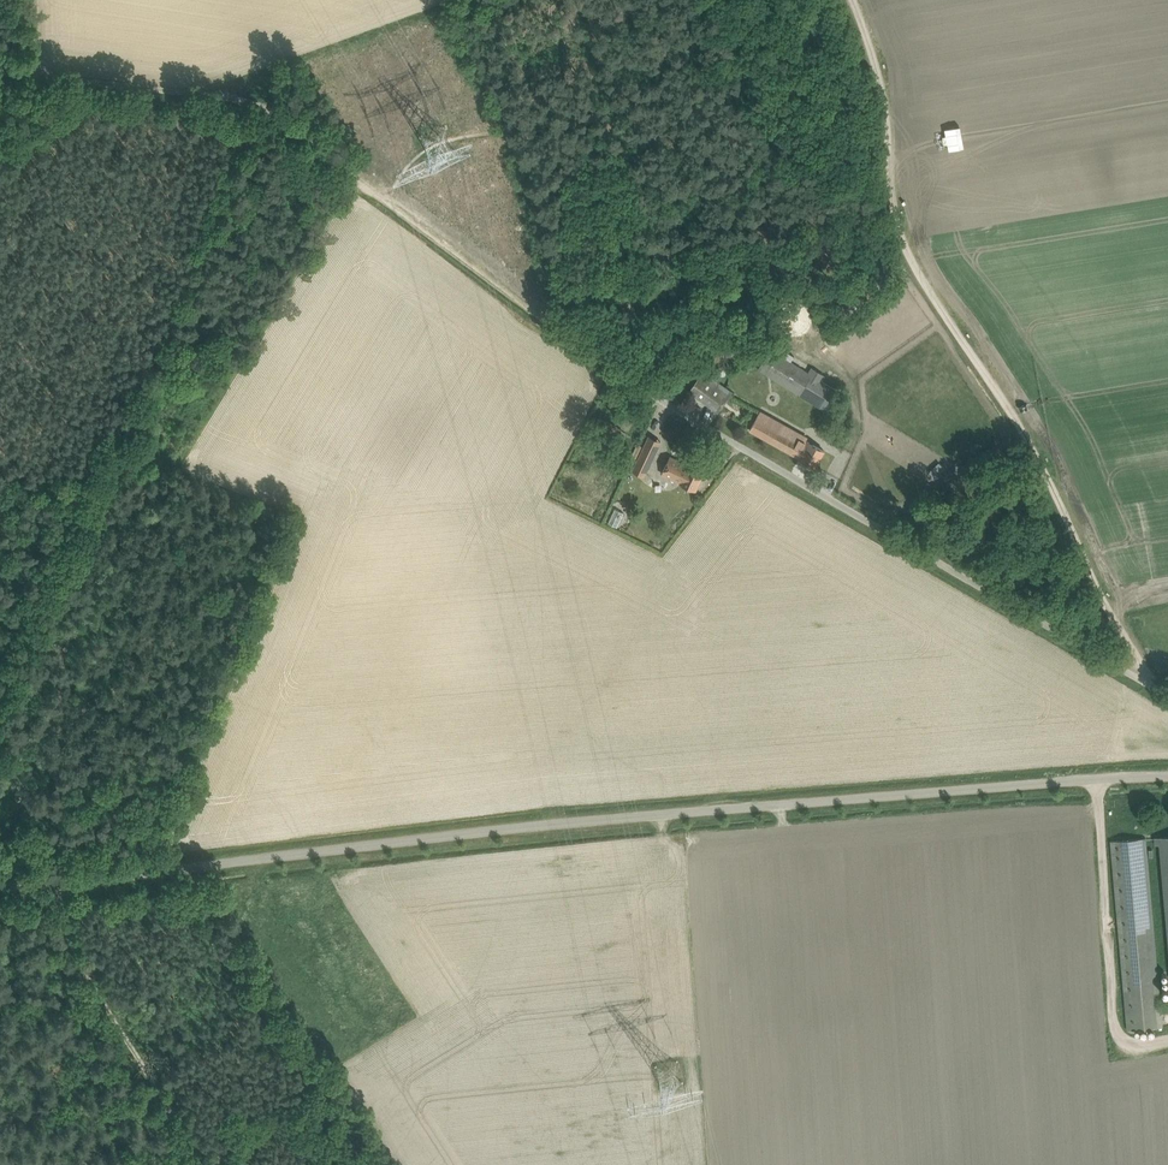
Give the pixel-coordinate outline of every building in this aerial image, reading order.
[(808,371),(770,348),(758,368),(827,410),(839,390),(823,380),(826,375),(811,366),(808,371)] [(210,366),(218,356),(213,352),(205,362),(210,366)] [(690,391),(719,411),(732,391),(704,371),(690,391)] [(800,437),(802,435),(761,411),(750,430),(792,453),(801,458),(816,466),(825,450),(800,437)] [(598,431),(610,438),(618,427),(606,419),(598,431)] [(632,470),(645,476),(662,440),(649,434),(632,470)] [(661,472),(681,482),(696,489),(704,472),(690,465),(688,469),(683,466),(685,463),(669,455),(661,472)] [(630,466),(633,460),(631,459),(627,457),(623,463),(630,466)] [(614,508),(610,523),(620,526),(623,510),(614,508)] [(1157,836),(1165,930),(1167,960),(1167,835),(1157,836)] [(1127,1029),(1163,1026),(1147,837),(1111,840),(1127,1029)]
